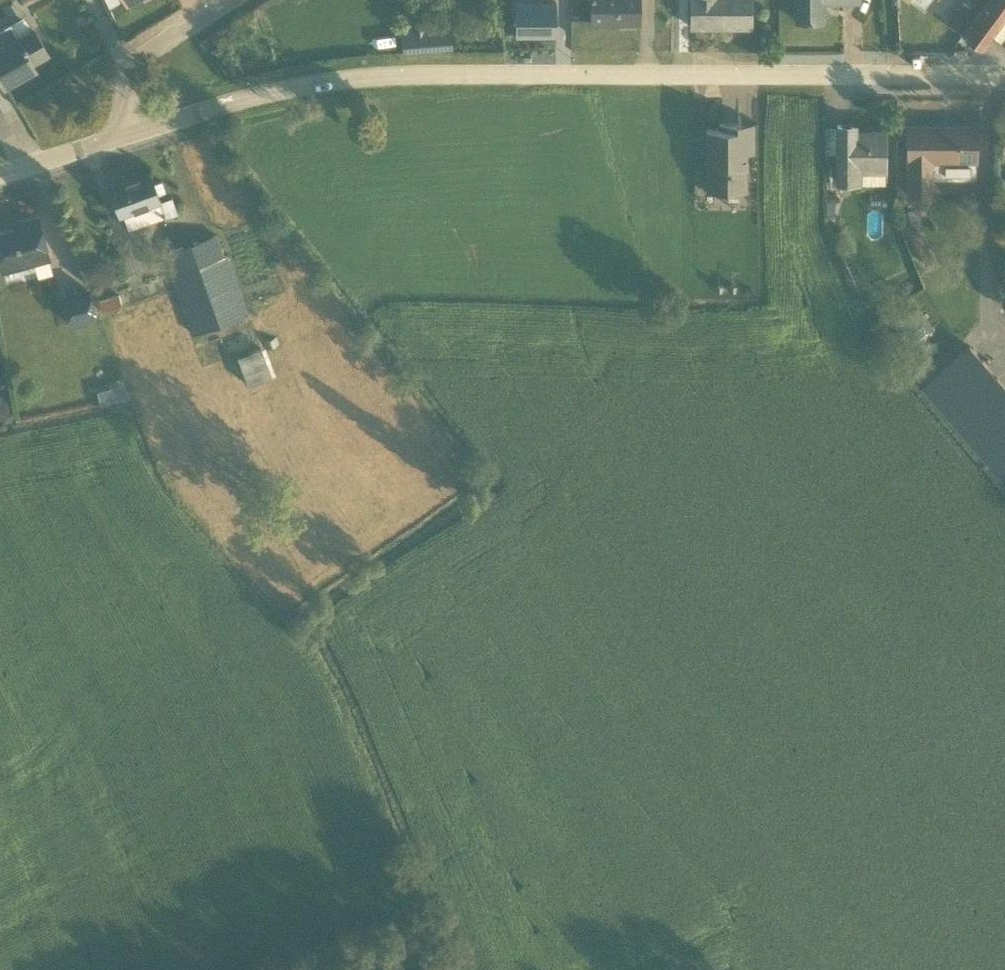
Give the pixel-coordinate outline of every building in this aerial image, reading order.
[(517,0),(514,0),(513,34),(554,35),(555,1),(517,0)] [(591,24),(638,23),(638,0),(591,0),(591,24)] [(691,26),(749,26),(750,0),(691,0),(691,26)] [(794,19),(821,19),(820,1),(858,1),(858,0),(794,0),(794,19)] [(961,35),(980,48),(990,35),(998,42),(1004,33),(1004,0),(987,0),(961,35)] [(967,10),(956,3),(948,14),(958,22),(967,10)] [(4,84),(35,66),(32,61),(48,52),(25,13),(0,28),(0,77),(4,84)] [(453,22),(404,23),(405,50),(454,48),(453,22)] [(718,129),(706,129),(704,190),(744,191),(745,152),(752,152),(753,123),(718,122),(718,129)] [(853,125),(837,125),(836,182),(883,182),(884,132),(853,131),(853,125)] [(974,125),(908,126),(909,197),(933,196),(933,179),(975,178),(974,125)] [(150,173),(110,188),(120,217),(123,216),(128,229),(163,217),(164,219),(177,214),(170,196),(160,200),(157,193),(164,190),(160,179),(153,182),(150,173)] [(3,272),(49,260),(38,215),(20,220),(22,226),(0,231),(0,260),(3,272)] [(216,233),(166,251),(174,272),(171,273),(192,334),(249,314),(227,254),(224,254),(216,233)] [(86,286),(59,293),(68,325),(95,318),(86,286)] [(118,293),(98,299),(101,310),(121,304),(118,293)] [(260,347),(237,356),(247,384),(271,375),(260,347)] [(120,380),(102,385),(107,403),(126,398),(120,380)]
